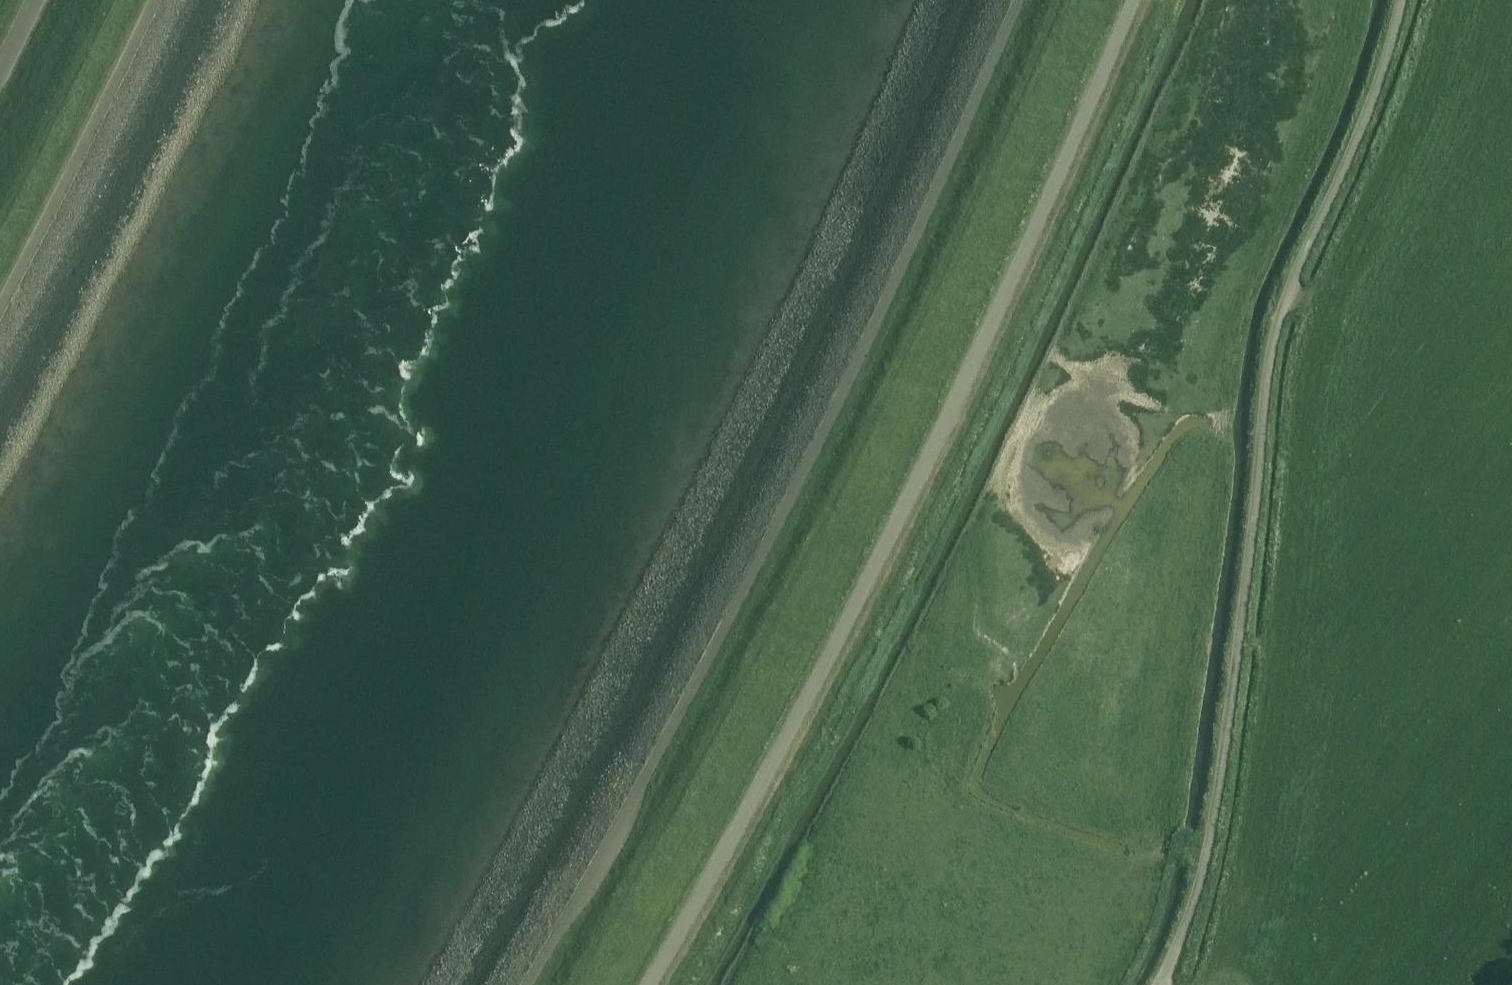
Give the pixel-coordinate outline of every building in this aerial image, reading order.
[(1278,497),(1295,496),(1294,485),(1277,486),(1278,497)]
